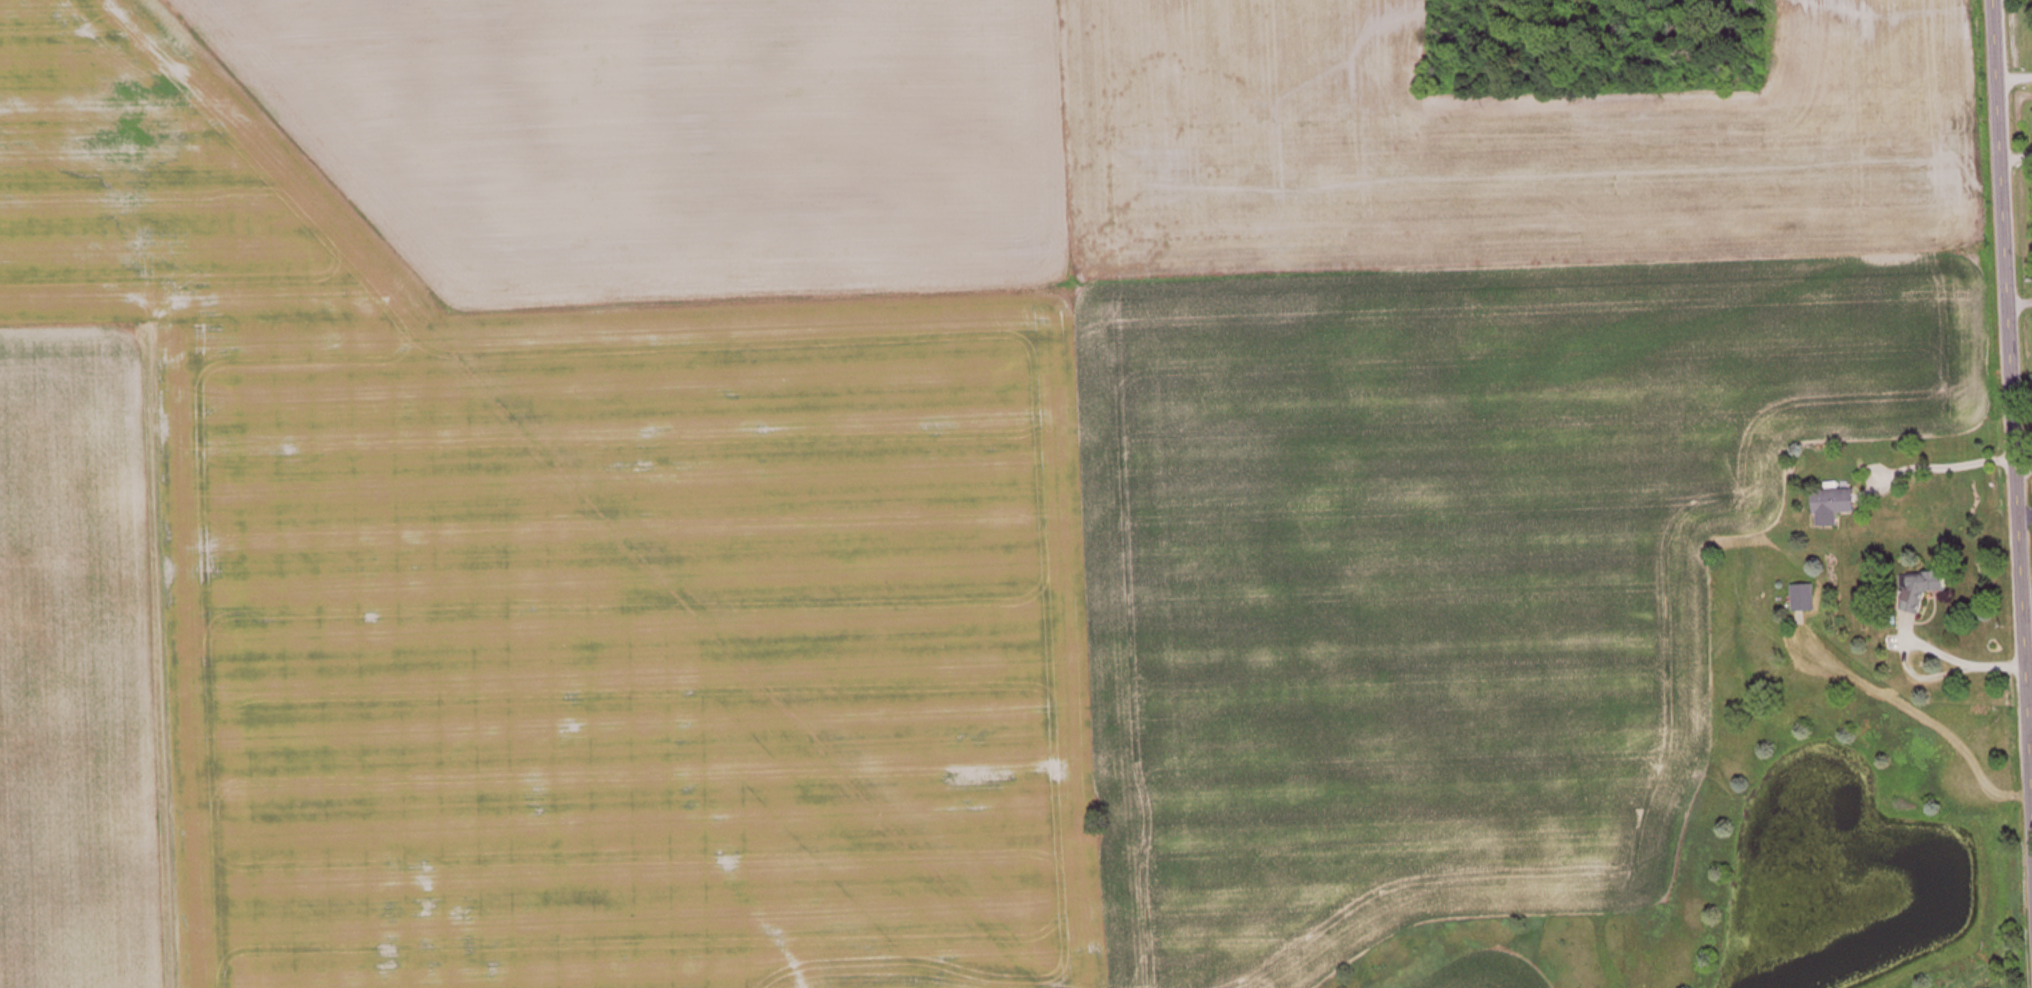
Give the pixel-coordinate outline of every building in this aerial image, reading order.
[(1816,491),(1816,514),(1857,514),(1857,491),(1816,491)] [(1908,574),(1909,613),(1925,612),(1925,593),(1950,592),(1949,573),(1908,574)]
